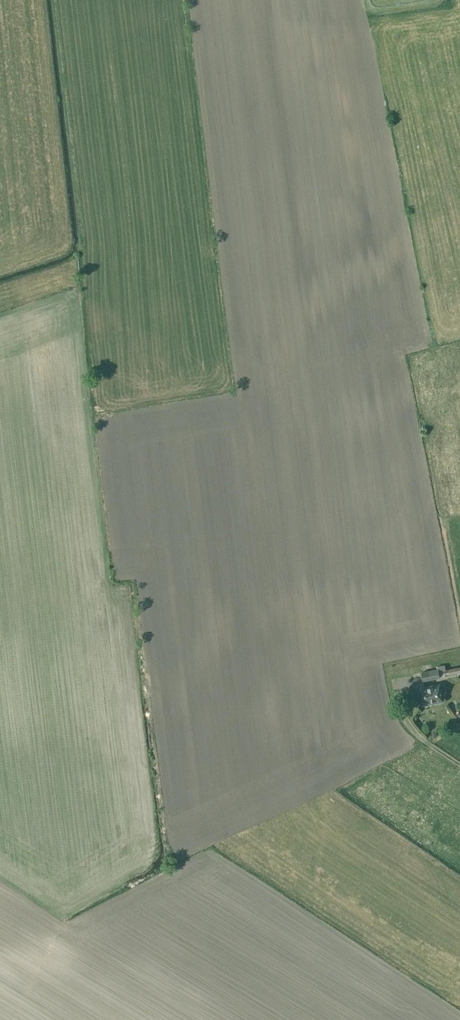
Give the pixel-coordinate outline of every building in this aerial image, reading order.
[(444,670),(445,675),(459,672),(459,667),(444,670)] [(438,669),(422,672),(423,680),(439,677),(438,669)] [(440,683),(420,687),(423,704),(443,700),(440,683)]
